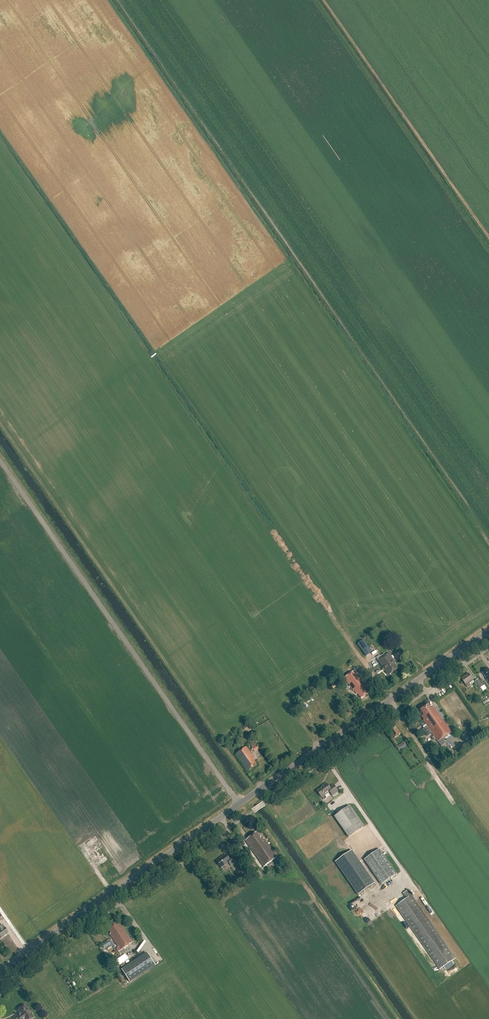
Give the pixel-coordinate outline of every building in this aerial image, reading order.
[(363,640),(358,644),(366,656),(372,652),(363,640)] [(386,672),(387,671),(390,675),(398,669),(395,664),(396,663),(389,653),(378,661),(386,672)] [(357,694),(361,699),(369,694),(365,688),(366,686),(355,671),(344,678),(354,691),(357,694)] [(461,679),(468,688),(470,686),(469,684),(473,680),(468,674),(461,679)] [(478,679),(474,682),(475,683),(476,682),(480,688),(484,685),(481,681),(480,681),(478,679)] [(438,742),(451,733),(434,707),(431,709),(429,705),(420,711),(424,716),(422,717),(424,720),(423,721),(427,727),(423,730),(427,736),(432,733),(438,742)] [(392,734),(395,738),(401,734),(396,727),(394,728),(393,726),(390,729),(393,734),(392,734)] [(397,747),(400,751),(407,747),(404,742),(397,747)] [(253,751),(258,749),(255,743),(250,745),(253,751)] [(235,755),(247,772),(257,765),(254,760),(255,759),(252,755),(246,747),(235,755)] [(322,798),(323,800),(325,800),(327,799),(326,798),(325,796),(330,792),(332,796),(338,791),(334,784),(330,787),(327,783),(323,785),(324,786),(317,791),(322,798)] [(335,817),(349,837),(363,827),(349,806),(335,817)] [(263,840),(261,837),(260,838),(257,833),(245,841),(264,867),(277,858),(264,839),(263,840)] [(397,874),(379,849),(364,860),(382,885),(397,874)] [(375,884),(352,851),(335,862),(358,895),(375,884)] [(217,861),(221,868),(229,863),(231,866),(236,862),(232,856),(229,858),(226,854),(217,861)] [(244,873),(238,877),(241,881),(247,877),(244,873)] [(396,906),(411,928),(439,969),(455,958),(411,895),(411,896),(408,891),(403,894),(407,899),(396,906)] [(116,949),(118,952),(133,943),(118,922),(108,929),(111,933),(110,934),(119,947),(116,949)] [(2,925),(0,927),(0,936),(1,938),(8,933),(4,928),(2,925)] [(108,940),(101,944),(103,948),(110,944),(108,940)] [(147,953),(122,970),(130,982),(155,965),(147,953)] [(33,1018),(29,1011),(29,1010),(28,1009),(27,1009),(25,1005),(18,1010),(19,1012),(20,1012),(20,1015),(17,1017),(16,1016),(13,1018),(14,1018),(31,1018),(33,1018)]
